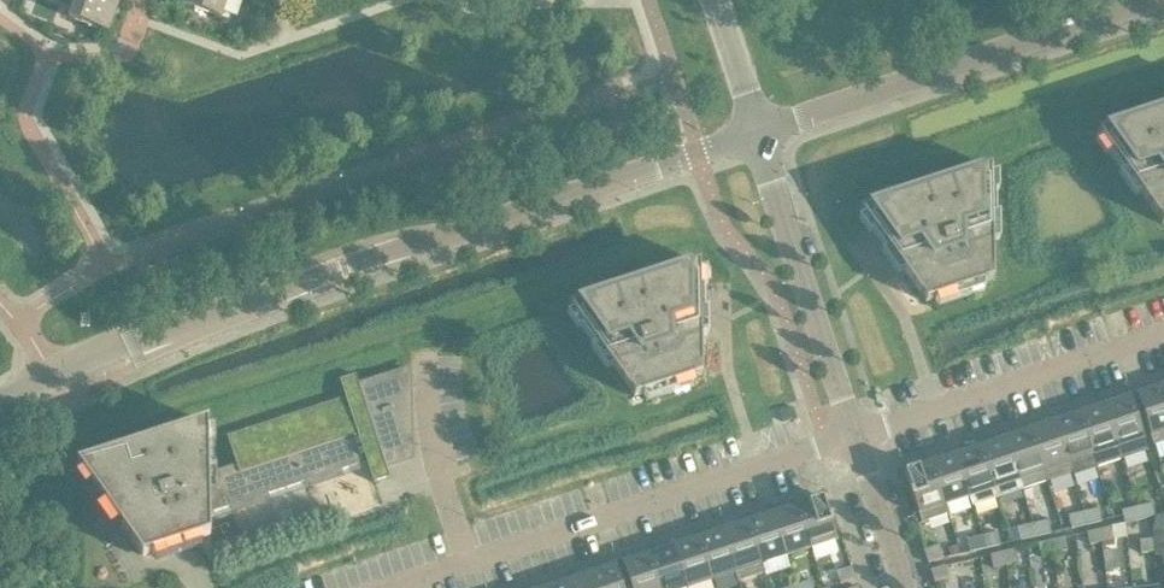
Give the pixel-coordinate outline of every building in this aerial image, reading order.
[(105,0),(68,0),(75,2),(69,17),(108,32),(118,5),(105,0)] [(228,0),(183,0),(182,2),(229,19),(231,13),(224,11),(228,0)] [(1098,132),(1163,226),(1163,110),(1098,132)] [(861,210),(872,226),(926,304),(994,281),(991,167),(861,210)] [(703,376),(702,338),(700,262),(569,305),(635,398),(703,376)] [(210,537),(210,520),(210,512),(229,506),(231,513),(270,500),(268,493),(303,482),(306,489),(344,477),(341,469),(367,460),(369,468),(374,483),(390,478),(386,466),(411,458),(409,370),(360,386),(356,375),(341,380),(346,397),(227,435),(237,464),(209,473),(208,423),(77,465),(143,559),(210,537)] [(1163,443),(1163,388),(1163,387),(1138,395),(1154,447),(1163,443)] [(1131,397),(1105,406),(1122,460),(1148,451),(1131,397)] [(1105,406),(1080,414),(1094,456),(1098,468),(1122,460),(1105,406)] [(1071,464),(1094,456),(1080,414),(1055,422),(1069,464),(1071,464)] [(1055,422),(1031,430),(1044,472),(1043,473),(1046,482),(1074,473),(1071,464),(1069,464),(1055,422)] [(1031,430),(1006,438),(1023,490),(1046,482),(1043,473),(1044,472),(1031,430)] [(1006,438),(981,447),(998,498),(1023,490),(1006,438)] [(981,447),(956,455),(970,497),(973,506),(998,498),(981,447)] [(956,455),(931,463),(948,514),(949,514),(946,505),(970,497),(956,455)] [(922,523),(948,514),(931,463),(905,471),(922,523)] [(797,507),(811,549),(837,541),(823,498),(797,507)] [(1137,508),(1140,521),(1156,517),(1153,504),(1137,508)] [(797,507),(773,515),(786,557),(790,556),(790,557),(795,559),(805,555),(807,552),(806,551),(811,549),(797,507)] [(1125,524),(1140,521),(1137,508),(1122,511),(1125,524)] [(1084,513),(1087,525),(1102,522),(1099,509),(1084,513)] [(1087,525),(1084,513),(1069,516),(1072,529),(1087,525)] [(1156,517),(1153,529),(1163,532),(1163,513),(1156,515),(1156,517)] [(763,565),(786,557),(773,515),(748,523),(762,565),(763,565)] [(1033,524),(1036,537),(1051,533),(1049,521),(1033,524)] [(748,523),(723,531),(737,573),(735,574),(738,583),(766,574),(763,565),(762,565),(748,523)] [(1036,537),(1033,524),(1018,528),(1021,541),(1036,537)] [(1100,530),(1103,543),(1116,540),(1127,537),(1125,525),(1100,530)] [(1154,553),(1154,555),(1163,556),(1163,532),(1153,529),(1153,540),(1140,541),(1141,554),(1154,553)] [(1103,543),(1100,530),(1087,533),(1090,546),(1103,543)] [(712,581),(735,574),(737,573),(723,531),(698,539),(712,581)] [(982,536),(985,549),(1001,545),(998,532),(982,536)] [(985,549),(982,536),(967,539),(970,552),(985,549)] [(712,581),(698,539),(674,547),(687,587),(692,587),(712,581)] [(1064,539),(1051,542),(1054,555),(1067,552),(1064,539)] [(1054,555),(1051,542),(1038,545),(1041,558),(1054,555)] [(957,544),(948,548),(951,556),(960,553),(957,544)] [(924,550),(928,563),(944,558),(939,545),(924,550)] [(674,547),(649,555),(659,587),(687,587),(674,547)] [(1016,550),(1003,553),(1006,566),(1019,563),(1016,550)] [(1006,566),(1003,553),(990,556),(993,569),(1006,566)] [(649,555),(623,564),(631,587),(659,587),(649,555)] [(931,570),(935,582),(949,578),(945,565),(931,570)] [(590,575),(594,587),(623,587),(616,566),(590,575)] [(836,573),(840,585),(856,580),(851,568),(836,573)] [(565,583),(567,587),(594,587),(590,575),(565,583)]
